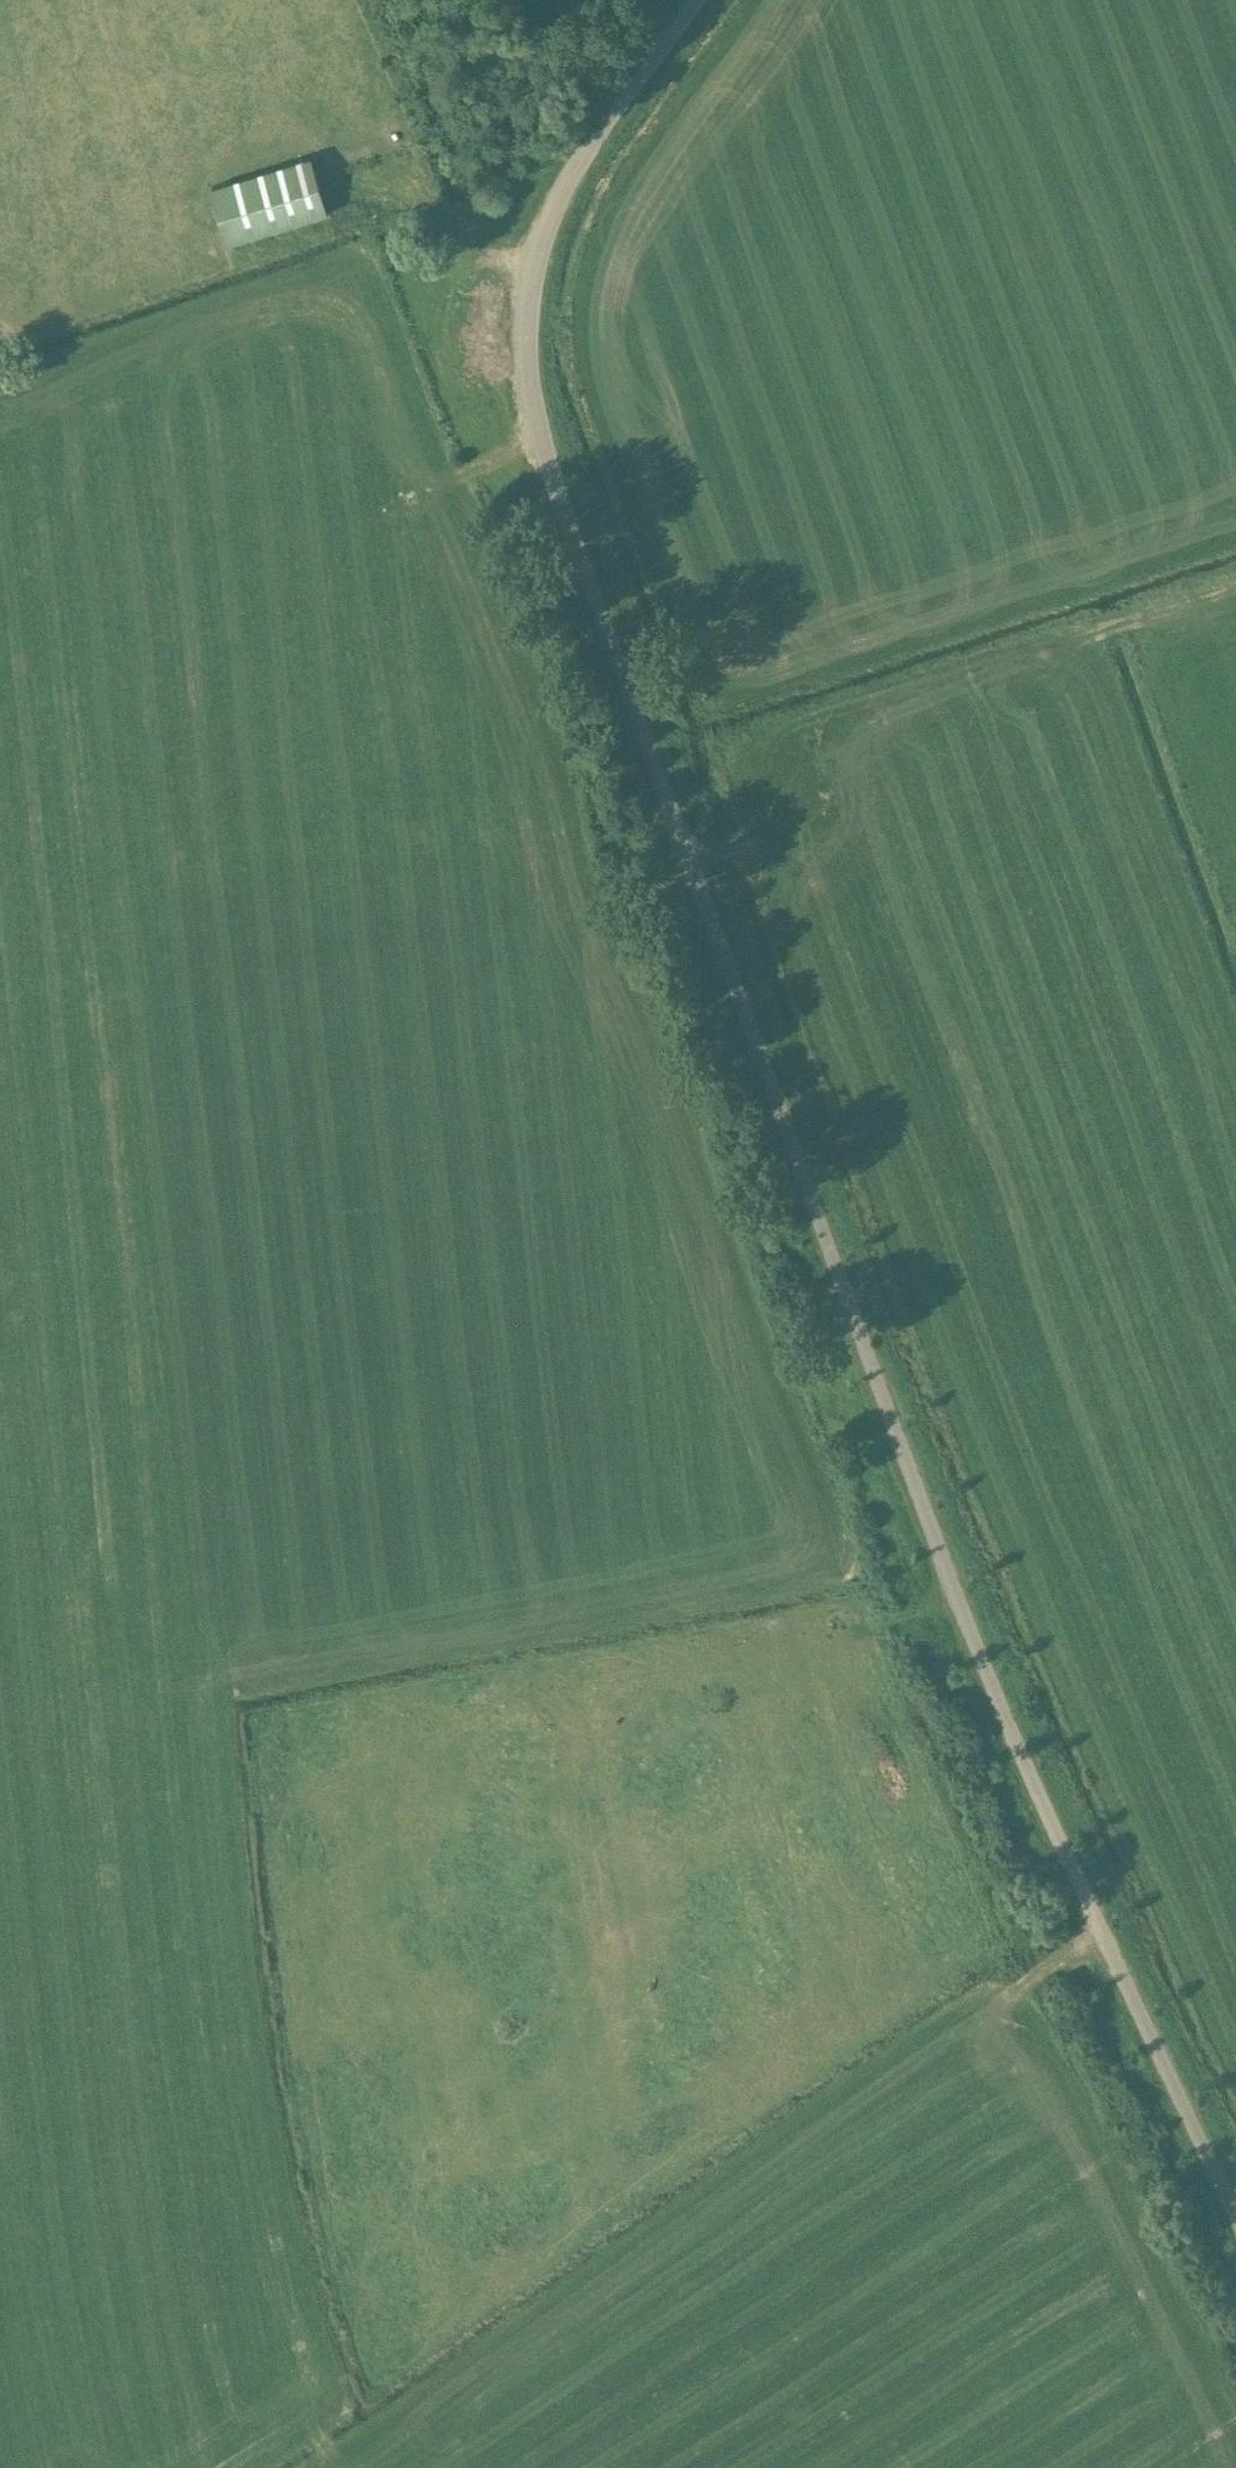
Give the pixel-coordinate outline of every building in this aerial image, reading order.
[(330,214),(313,157),(211,187),(228,244),(330,214)]
